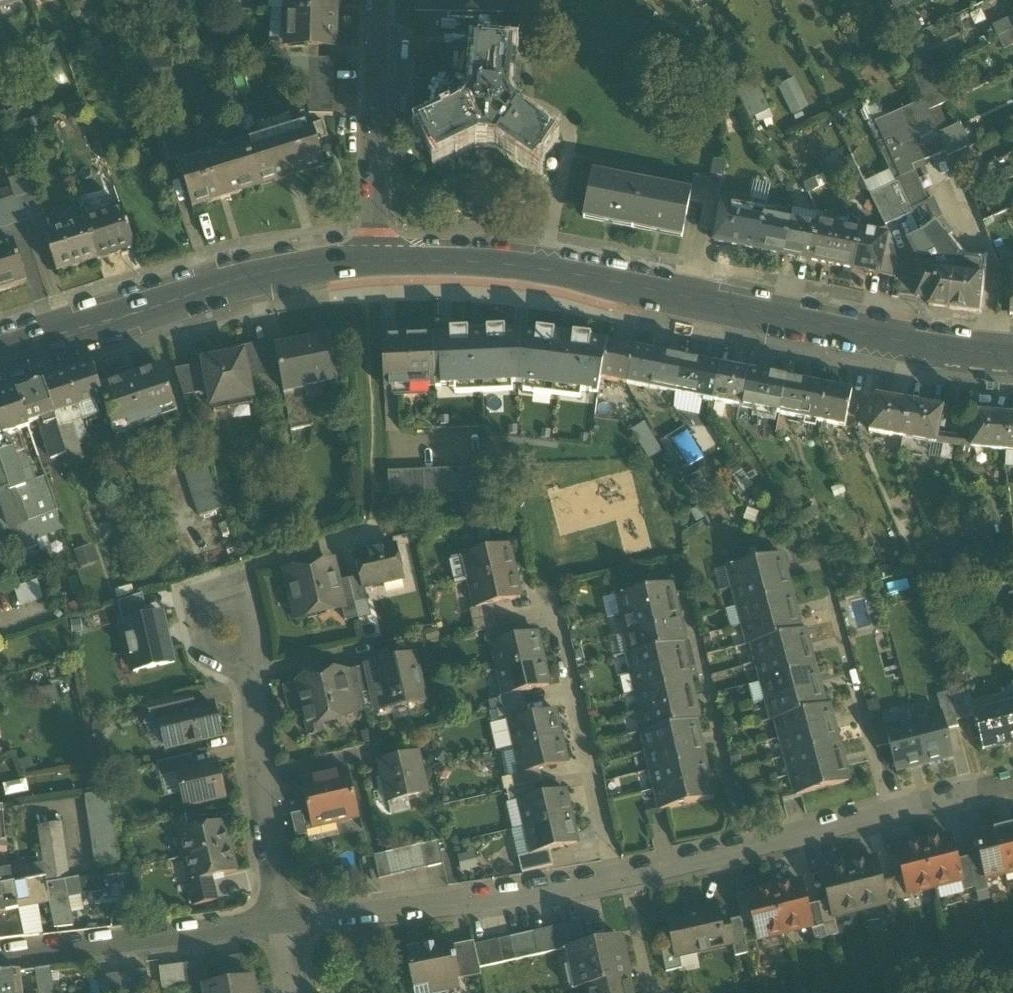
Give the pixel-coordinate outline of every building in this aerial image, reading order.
[(288,10),(336,11),(336,0),(288,0),(288,10)] [(416,11),(505,13),(559,14),(559,0),(416,0),(416,11)] [(336,11),(288,10),(287,41),(287,46),(313,47),(335,47),(336,11)] [(1012,32),(1012,17),(992,27),(998,39),(1012,32)] [(1012,45),(1012,32),(998,39),(1003,50),(1012,45)] [(287,41),(270,40),(270,58),(313,58),(313,47),(287,46),(287,41)] [(462,114),(424,133),(433,151),(434,150),(439,160),(474,143),(499,145),(533,167),(538,158),(540,159),(551,143),(517,119),(511,108),(507,97),(509,55),(490,53),(489,55),(479,54),(475,94),(462,114)] [(315,116),(334,116),(336,63),(316,62),(315,116)] [(782,86),(794,113),(811,106),(799,78),(782,86)] [(921,102),(876,123),(901,180),(897,182),(910,210),(928,202),(911,166),(944,152),(921,102)] [(180,159),(167,120),(151,126),(164,164),(180,159)] [(310,122),(244,143),(244,144),(258,188),(325,166),(310,122)] [(244,144),(178,165),(193,209),(258,188),(244,144)] [(717,157),(713,173),(725,175),(728,160),(717,157)] [(779,182),(769,161),(759,166),(770,187),(779,182)] [(30,172),(9,180),(15,198),(15,200),(37,193),(30,172)] [(641,184),(592,175),(585,215),(633,225),(641,184)] [(721,182),(710,179),(705,203),(717,205),(721,182)] [(897,183),(870,196),(885,227),(912,215),(897,183)] [(690,194),(641,184),(633,225),(682,234),(690,194)] [(37,193),(15,200),(22,220),(43,213),(37,193)] [(0,202),(0,224),(1,227),(22,220),(15,200),(15,198),(0,202)] [(928,202),(910,210),(921,234),(933,224),(942,219),(934,200),(928,202)] [(764,212),(721,204),(713,243),(757,251),(764,216),(764,212)] [(121,209),(84,221),(98,260),(135,248),(121,209)] [(790,221),(764,216),(757,251),(783,256),(790,221)] [(84,221),(44,233),(56,272),(98,260),(84,221)] [(816,227),(790,221),(783,256),(809,261),(816,227)] [(861,231),(817,222),(816,227),(809,261),(854,270),(861,231)] [(965,264),(933,224),(921,234),(946,267),(951,273),(952,273),(964,274),(965,264)] [(873,231),(865,230),(865,232),(861,231),(854,270),(879,275),(885,239),(884,236),(873,233),(873,231)] [(946,267),(921,234),(908,240),(920,264),(946,267)] [(26,284),(13,244),(0,249),(0,293),(26,284)] [(896,257),(887,256),(883,276),(895,278),(897,260),(896,257)] [(946,267),(920,264),(917,299),(929,300),(928,307),(949,309),(952,274),(951,273),(946,267)] [(964,274),(952,273),(951,273),(952,274),(949,309),(978,313),(981,276),(964,274)] [(433,336),(435,388),(518,384),(520,332),(505,333),(505,328),(486,329),(487,333),(468,334),(468,330),(450,331),(450,335),(433,336)] [(520,332),(518,384),(598,394),(601,379),(608,343),(591,341),(591,336),(573,334),(573,338),(554,336),(555,332),(537,330),(536,334),(520,332)] [(433,336),(382,338),(385,390),(435,388),(433,336)] [(331,337),(275,348),(284,392),(305,388),(303,380),(336,373),(334,361),(336,360),(331,337)] [(275,367),(270,343),(258,346),(263,369),(275,367)] [(635,349),(608,343),(601,379),(628,384),(635,349)] [(258,346),(242,349),(243,354),(248,378),(264,375),(263,369),(258,346)] [(683,358),(635,349),(628,384),(677,393),(683,358)] [(243,354),(204,362),(210,392),(213,405),(252,397),(248,378),(243,354)] [(723,366),(683,358),(677,393),(716,401),(723,366)] [(204,364),(175,370),(184,397),(210,392),(204,364)] [(93,366),(68,375),(79,408),(103,400),(103,399),(100,389),(93,366)] [(748,371),(723,366),(716,401),(741,406),(748,371)] [(100,389),(103,399),(103,400),(105,408),(115,435),(178,414),(162,368),(100,389)] [(787,378),(748,371),(741,406),(780,414),(787,378)] [(68,375),(44,383),(55,416),(79,408),(68,375)] [(787,378),(780,414),(819,422),(826,386),(787,378)] [(44,383),(16,392),(28,425),(39,421),(55,416),(44,383)] [(851,391),(826,386),(819,422),(844,427),(851,391)] [(305,388),(284,392),(291,430),(315,425),(308,388),(305,388)] [(0,397),(0,437),(10,433),(28,427),(28,425),(16,392),(0,397)] [(910,402),(876,396),(869,431),(903,438),(910,402)] [(103,400),(79,408),(83,421),(101,415),(99,410),(105,408),(103,400)] [(943,408),(910,402),(903,438),(936,444),(938,434),(943,408)] [(79,408),(55,416),(64,445),(66,454),(79,450),(71,424),(83,421),(79,408)] [(1008,415),(975,413),(972,439),(972,449),(1006,452),(1008,415)] [(55,416),(39,421),(48,450),(64,445),(55,416)] [(636,428),(653,457),(665,451),(649,421),(636,428)] [(0,437),(0,462),(9,490),(10,492),(15,491),(25,486),(21,473),(10,441),(12,438),(10,433),(0,437)] [(954,437),(938,434),(936,444),(953,446),(954,437)] [(972,439),(954,437),(953,446),(972,449),(972,439)] [(222,509),(203,451),(180,459),(200,517),(222,509)] [(46,479),(39,459),(28,463),(31,470),(35,482),(46,479)] [(0,462),(0,493),(9,490),(0,462)] [(483,468),(388,471),(389,495),(484,492),(483,468)] [(35,482),(31,470),(21,473),(25,486),(15,491),(28,523),(38,519),(57,511),(46,479),(35,482)] [(737,478),(746,490),(756,483),(747,471),(737,478)] [(15,491),(10,492),(9,490),(0,493),(0,498),(11,529),(28,523),(15,491)] [(984,503),(970,508),(974,517),(987,511),(984,503)] [(38,519),(28,523),(35,540),(45,536),(38,519)] [(0,533),(0,543),(5,557),(37,545),(35,540),(28,523),(11,529),(0,533)] [(508,544),(463,554),(464,556),(452,558),(450,561),(455,584),(470,581),(514,571),(508,544)] [(395,546),(356,555),(361,577),(364,588),(365,588),(403,579),(395,546)] [(100,562),(98,548),(79,550),(81,564),(100,562)] [(780,552),(728,566),(733,586),(786,573),(780,552)] [(329,561),(286,571),(295,609),(299,612),(306,610),(307,614),(325,609),(326,613),(342,609),(344,608),(338,582),(334,564),(329,561)] [(514,571),(470,581),(476,609),(493,605),(521,598),(514,571)] [(952,572),(943,574),(946,583),(955,581),(952,572)] [(786,573),(733,586),(739,605),(791,592),(786,573)] [(361,577),(350,579),(355,604),(368,601),(365,588),(364,588),(361,577)] [(350,579),(338,582),(344,608),(342,609),(345,621),(358,618),(355,604),(350,579)] [(672,582),(619,594),(624,614),(676,603),(672,582)] [(24,605),(47,598),(42,583),(20,590),(24,605)] [(791,592),(739,605),(744,624),(796,611),(791,592)] [(118,603),(123,622),(148,616),(143,594),(118,603)] [(676,603),(624,614),(628,634),(681,622),(676,603)] [(476,609),(470,610),(472,622),(496,616),(493,605),(476,609)] [(796,611),(744,624),(749,644),(752,643),(801,630),(796,611)] [(134,672),(175,663),(171,646),(168,647),(161,614),(148,616),(123,622),(134,672)] [(496,616),(472,622),(475,633),(483,632),(498,628),(496,616)] [(681,622),(628,634),(633,653),(682,642),(685,641),(681,622)] [(498,628),(483,632),(486,643),(492,642),(509,638),(506,626),(498,628)] [(801,630),(752,643),(757,663),(810,649),(804,629),(801,630)] [(509,638),(492,642),(498,669),(543,659),(536,632),(509,638)] [(633,653),(629,654),(634,673),(686,662),(682,642),(633,653)] [(810,649),(757,663),(762,681),(815,668),(810,649)] [(415,655),(368,666),(374,691),(362,694),(365,711),(366,714),(397,706),(396,703),(407,700),(408,704),(425,700),(415,655)] [(543,659),(498,669),(504,696),(521,693),(549,686),(543,659)] [(686,662),(634,673),(638,693),(690,681),(686,662)] [(368,666),(356,669),(362,694),(374,691),(368,666)] [(815,668),(762,681),(767,701),(820,687),(815,668)] [(356,669),(344,671),(354,714),(365,711),(362,694),(356,669)] [(344,670),(316,677),(317,680),(297,684),(309,736),(322,733),(320,724),(354,715),(354,714),(344,671),(344,670)] [(690,681),(638,693),(642,712),(695,700),(690,681)] [(820,687),(767,701),(773,720),(776,719),(825,706),(820,687)] [(964,691),(949,695),(957,722),(970,718),(964,691)] [(1012,705),(1012,692),(972,702),(975,715),(992,712),(992,711),(1012,705)] [(504,696),(498,698),(501,710),(524,704),(521,693),(504,696)] [(946,731),(958,729),(949,695),(949,694),(937,697),(942,714),(946,731)] [(176,697),(141,705),(145,722),(161,719),(160,717),(180,713),(176,697)] [(695,700),(642,712),(647,732),(696,721),(700,720),(695,700)] [(501,710),(497,711),(499,722),(510,720),(527,716),(524,704),(501,710)] [(180,713),(160,717),(161,719),(167,748),(220,736),(213,705),(180,713)] [(825,706),(776,719),(781,739),(834,725),(828,705),(825,706)] [(992,711),(992,712),(975,715),(983,746),(995,743),(995,748),(1012,743),(1012,705),(992,711)] [(527,716),(510,720),(516,747),(561,737),(554,710),(527,716)] [(878,748),(890,745),(885,728),(881,710),(869,714),(878,748)] [(942,714),(913,721),(925,766),(953,759),(946,731),(942,714)] [(647,732),(643,733),(648,752),(700,740),(696,721),(647,732)] [(913,721),(885,728),(890,745),(896,773),(925,766),(913,721)] [(834,725),(781,739),(786,758),(839,744),(834,725)] [(561,737),(516,747),(522,774),(539,771),(567,764),(561,737)] [(700,740),(648,752),(652,772),(705,759),(700,740)] [(839,744),(786,758),(791,777),(844,763),(839,744)] [(418,754),(379,763),(388,802),(427,793),(418,754)] [(192,755),(157,763),(160,778),(178,774),(178,773),(195,769),(192,755)] [(705,759),(652,772),(656,790),(709,779),(705,759)] [(195,769),(178,773),(178,774),(185,806),(225,797),(217,763),(195,769)] [(844,763),(791,777),(797,797),(849,783),(844,763)] [(348,770),(325,776),(336,822),(359,817),(348,770)] [(539,771),(522,774),(512,777),(514,789),(534,784),(542,782),(539,771)] [(325,776),(302,781),(312,828),(336,822),(325,776)] [(709,779),(656,790),(661,811),(714,799),(709,779)] [(514,789),(507,791),(509,802),(520,800),(537,796),(534,784),(514,789)] [(537,796),(520,800),(526,827),(571,817),(565,790),(537,796)] [(109,792),(85,796),(95,864),(120,861),(109,792)] [(302,812),(291,815),(296,838),(308,835),(302,812)] [(197,816),(174,821),(177,834),(180,833),(180,832),(200,827),(197,816)] [(571,817),(526,827),(532,854),(533,854),(549,850),(577,844),(571,817)] [(200,827),(180,832),(180,833),(185,857),(230,847),(224,822),(200,827)] [(60,823),(37,827),(42,853),(66,849),(60,823)] [(1012,826),(993,831),(1005,877),(1012,875),(1012,828),(1012,826)] [(993,831),(974,836),(979,856),(985,882),(986,882),(1005,877),(993,831)] [(950,837),(923,844),(934,888),(961,882),(956,862),(950,837)] [(438,842),(421,846),(426,869),(444,865),(438,842)] [(923,844),(911,847),(911,846),(910,846),(900,848),(899,849),(900,850),(897,850),(904,878),(908,895),(934,888),(923,844)] [(421,846),(409,848),(415,872),(426,869),(421,846)] [(230,847),(185,857),(191,882),(191,883),(212,878),(236,872),(230,847)] [(415,872),(409,848),(398,851),(403,874),(415,872)] [(66,849),(42,853),(44,864),(45,878),(46,878),(47,885),(48,885),(70,881),(66,849)] [(549,850),(533,854),(532,854),(518,857),(522,873),(553,866),(549,850)] [(398,851),(386,854),(391,877),(403,874),(398,851)] [(386,854),(374,857),(380,880),(391,877),(386,854)] [(979,856),(967,859),(975,890),(976,895),(988,892),(986,882),(985,882),(979,856)] [(967,859),(956,862),(961,882),(963,893),(975,890),(967,859)] [(875,860),(849,866),(860,911),(885,905),(886,905),(881,884),(875,860)] [(0,873),(0,887),(45,878),(44,864),(0,873)] [(849,866),(836,870),(836,869),(835,868),(825,870),(825,871),(825,872),(822,873),(829,902),(833,917),(834,917),(860,911),(849,866)] [(0,887),(0,889),(2,900),(32,895),(42,893),(49,892),(48,885),(47,885),(46,878),(45,878),(0,887)] [(212,878),(191,883),(191,882),(188,882),(191,895),(214,890),(212,878)] [(904,878),(892,881),(898,905),(910,902),(908,895),(904,878)] [(70,881),(48,885),(49,892),(42,893),(43,899),(67,895),(67,898),(81,895),(79,880),(70,881)] [(892,881),(881,884),(886,905),(885,905),(889,919),(901,917),(898,905),(892,881)] [(800,883),(774,889),(785,934),(811,927),(806,907),(800,883)] [(774,889),(761,892),(761,891),(760,891),(750,893),(750,894),(750,895),(748,896),(759,940),(785,934),(774,889)] [(214,890),(191,895),(194,907),(217,901),(214,890)] [(0,917),(0,941),(25,938),(17,904),(33,901),(32,895),(2,900),(5,915),(0,917)] [(67,895),(43,899),(45,911),(51,910),(55,929),(74,926),(67,898),(67,895)] [(829,902),(818,904),(823,928),(826,939),(838,936),(834,917),(833,917),(829,902)] [(818,904),(806,907),(811,927),(812,931),(823,928),(818,904)] [(703,909),(684,913),(686,921),(672,923),(675,937),(671,938),(676,960),(697,955),(696,949),(731,941),(733,941),(729,922),(721,924),(718,909),(704,912),(703,909)] [(740,920),(729,922),(733,941),(731,941),(735,958),(748,955),(740,920)] [(580,922),(557,927),(562,951),(569,949),(585,945),(580,922)] [(557,927),(533,932),(538,956),(562,951),(557,927)] [(422,941),(423,946),(410,948),(413,963),(408,964),(414,992),(448,992),(446,983),(460,980),(458,971),(454,951),(453,946),(440,948),(437,937),(422,941)] [(510,937),(498,939),(503,963),(515,961),(510,937)] [(585,945),(569,949),(578,990),(587,988),(628,979),(620,938),(585,945)] [(498,939),(486,942),(491,966),(503,963),(498,939)] [(475,947),(454,951),(458,971),(463,970),(464,974),(480,971),(475,947)] [(241,956),(218,959),(218,960),(221,984),(245,980),(241,956)] [(218,960),(206,962),(209,985),(221,984),(218,960)] [(205,986),(209,985),(206,962),(194,963),(197,987),(205,986)] [(197,987),(194,963),(183,965),(186,989),(197,987)] [(183,965),(171,966),(174,990),(186,989),(183,965)] [(174,990),(171,966),(159,968),(162,992),(174,990)] [(35,970),(38,992),(39,992),(53,992),(50,969),(35,970)] [(135,972),(138,992),(150,992),(147,970),(135,972)] [(0,975),(0,992),(23,992),(20,972),(0,975)] [(99,977),(102,992),(138,992),(134,972),(99,977)] [(205,986),(206,992),(255,992),(252,978),(245,980),(221,984),(209,985),(205,986)] [(587,988),(588,992),(631,992),(628,979),(587,988)]
